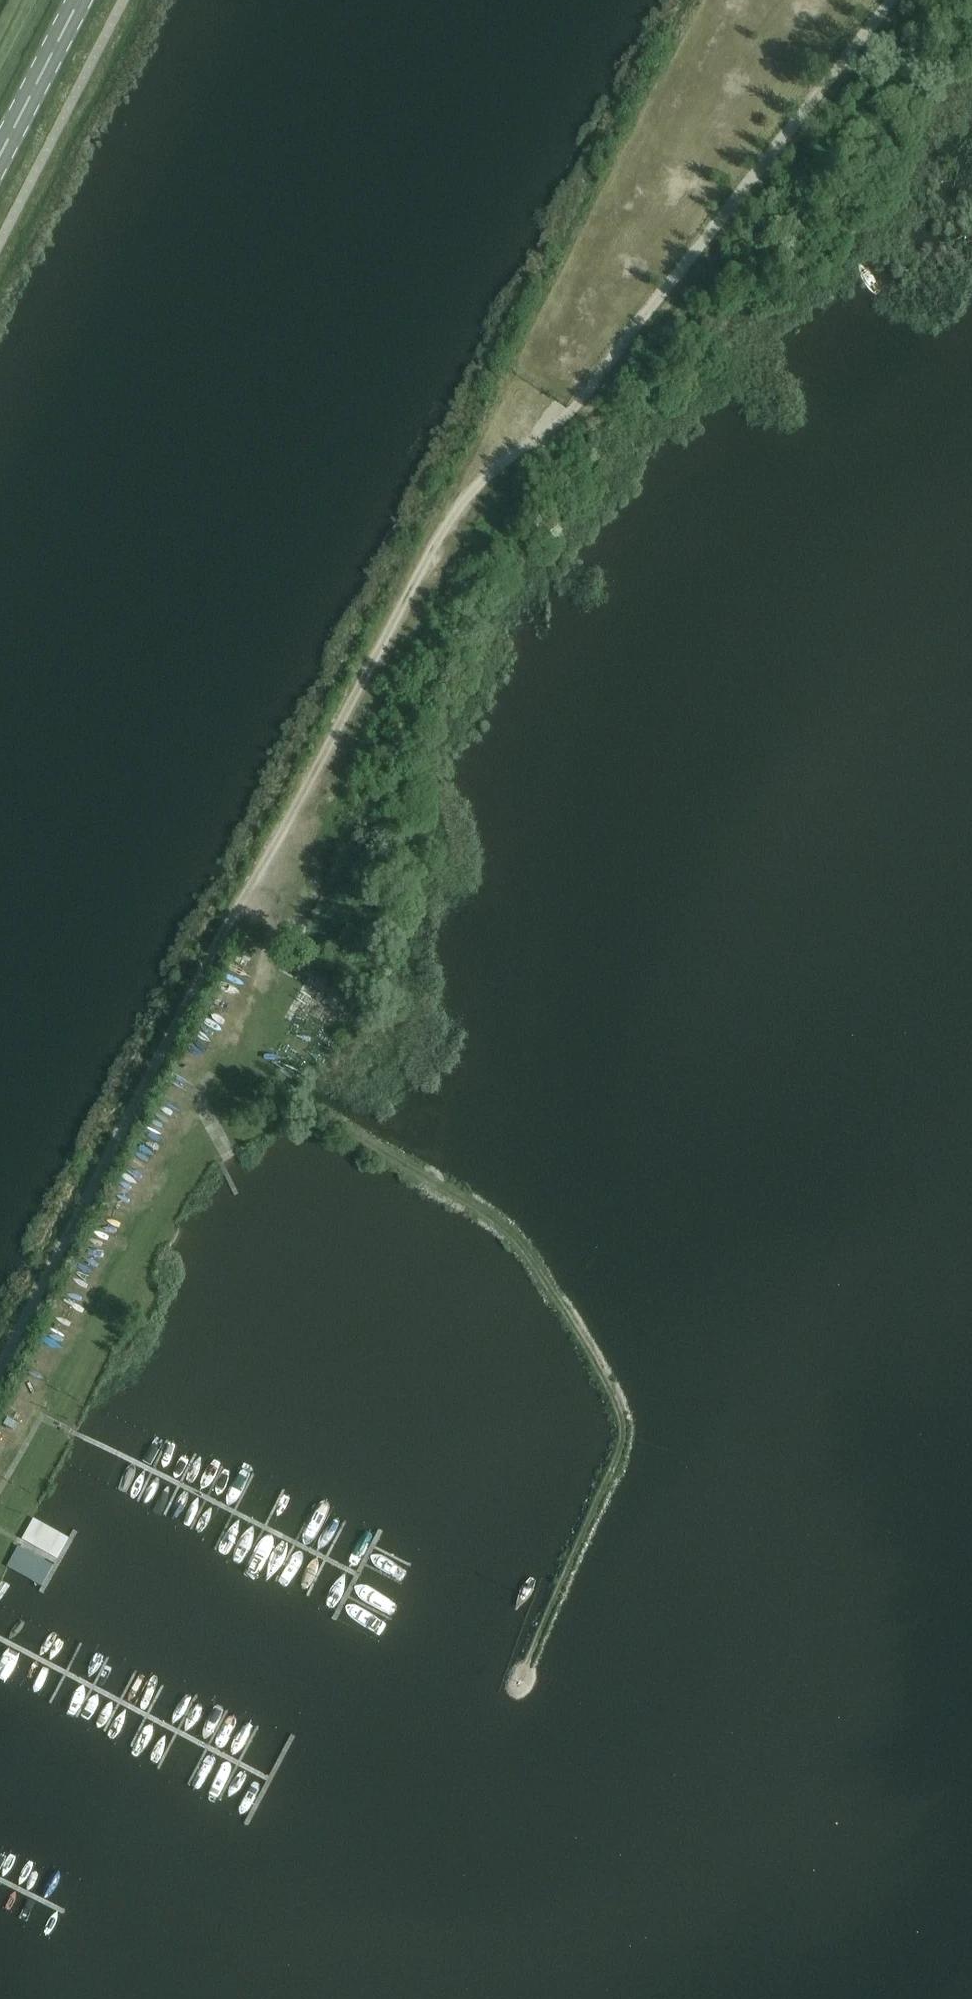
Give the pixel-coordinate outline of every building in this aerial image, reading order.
[(182,1055),(197,1062),(209,1033),(194,1027),(182,1055)] [(120,1168),(113,1192),(128,1197),(135,1173),(120,1168)] [(7,1416),(3,1423),(14,1429),(18,1422),(7,1416)]
